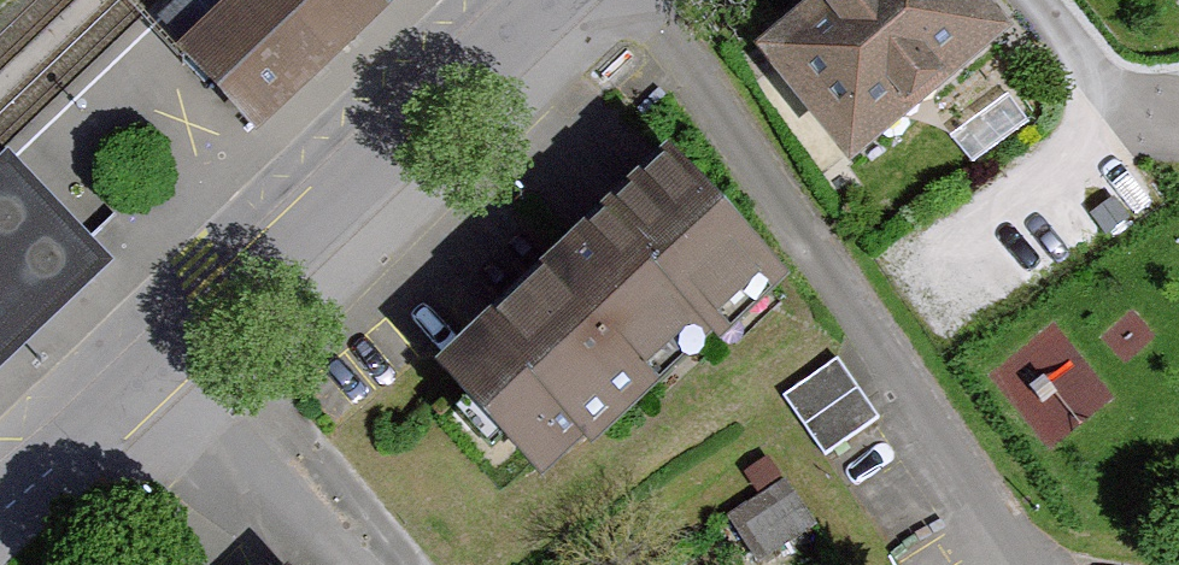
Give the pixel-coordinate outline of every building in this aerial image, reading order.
[(261,117),(383,0),(225,0),(185,38),(261,117)] [(942,0),(816,0),(731,74),(832,189),(988,53),(942,0)] [(110,266),(4,156),(0,160),(0,371),(110,266)] [(752,292),(642,172),(410,385),(520,504),(752,292)] [(829,372),(775,410),(818,472),(873,434),(829,372)] [(752,507),(721,525),(744,564),(763,564),(809,538),(781,490),(775,493),(764,474),(741,488),(752,507)]
